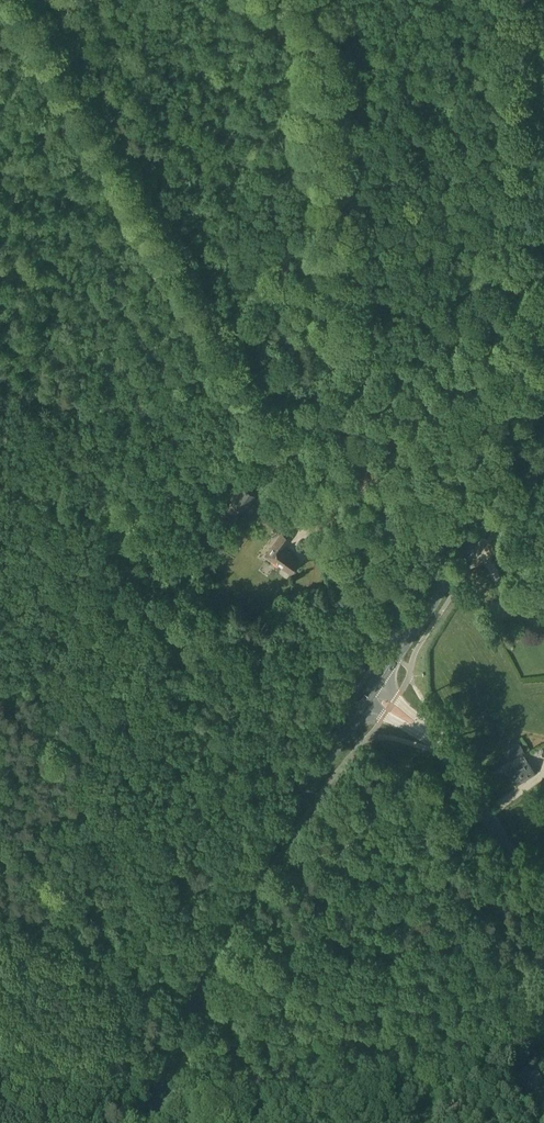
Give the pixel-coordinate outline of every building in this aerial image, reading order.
[(231,501),(232,502),(223,514),(233,522),(242,510),(245,512),(256,496),(242,486),(231,501)] [(289,539),(281,533),(266,555),(291,573),(300,560),(283,548),(289,539)] [(520,744),(506,752),(512,763),(510,763),(512,766),(513,765),(514,766),(508,770),(517,785),(535,774),(526,759),(523,754),(525,752),(520,744)] [(526,1094),(543,1083),(536,1072),(531,1076),(527,1070),(516,1076),(526,1094)]
